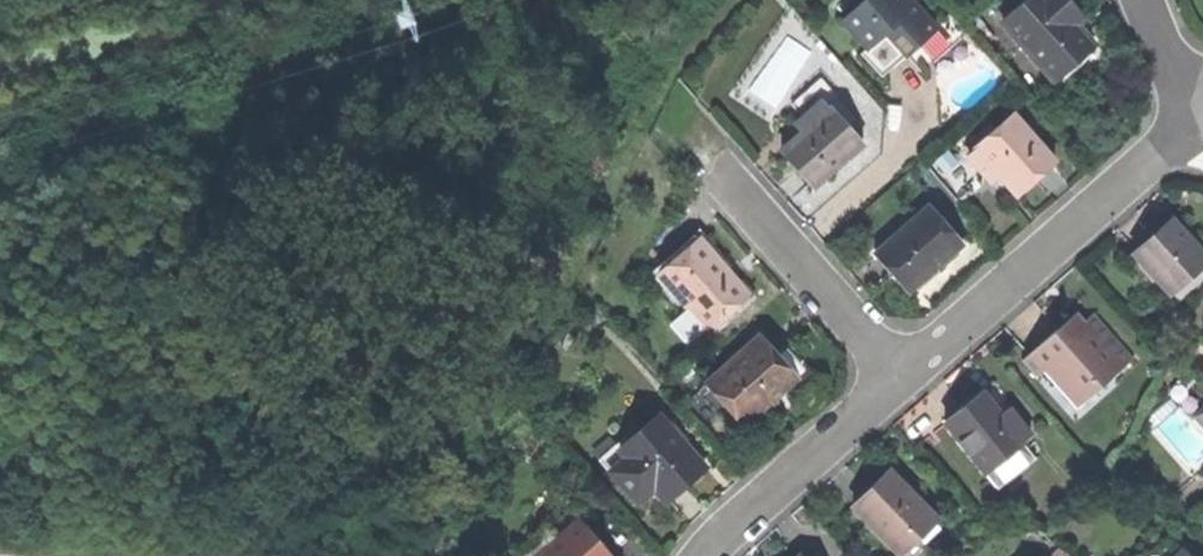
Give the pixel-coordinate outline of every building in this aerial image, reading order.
[(881,77),(901,59),(937,29),(912,0),(865,0),(843,19),(868,47),(861,53),(881,77)] [(1053,80),(1091,45),(1083,34),(1075,25),(1064,13),(1071,7),(1065,0),(1025,0),(1001,22),(1053,80)] [(1082,19),(1071,7),(1064,13),(1075,25),(1082,19)] [(792,105),(804,118),(820,103),(827,110),(830,107),(849,128),(858,120),(821,79),(792,105)] [(815,189),(864,145),(849,128),(830,107),(827,110),(820,103),(804,118),(809,124),(780,150),(798,169),(815,189)] [(976,149),(968,155),(983,174),(992,167),(999,175),(1015,195),(1053,164),(1011,114),(973,146),(976,149)] [(995,179),(999,175),(992,167),(983,174),(990,182),(995,179)] [(871,254),(904,291),(930,268),(959,242),(927,205),(871,254)] [(1202,279),(1202,260),(1168,221),(1151,237),(1132,253),(1176,303),(1202,279)] [(688,307),(707,329),(708,330),(747,295),(734,281),(729,275),(728,274),(697,240),(658,274),(688,307)] [(690,344),(707,329),(688,307),(671,322),(690,344)] [(1076,312),(1068,320),(1075,327),(1083,319),(1076,312)] [(1122,368),(1131,360),(1113,339),(1091,313),(1083,319),(1075,327),(1068,320),(1055,331),(1029,353),(1019,362),(1033,378),(1042,371),(1074,409),(1102,386),(1106,390),(1125,374),(1122,368)] [(704,385),(740,425),(770,399),(794,377),(764,344),(757,337),(704,385)] [(1012,415),(1003,422),(996,414),(979,392),(960,407),(941,422),(944,425),(989,481),(1026,450),(1018,441),(1027,434),(1012,415)] [(1005,406),(996,414),(1003,422),(1012,415),(1005,406)] [(1190,418),(1202,433),(1202,408),(1190,418)] [(604,466),(637,504),(652,492),(662,503),(667,498),(682,484),(702,467),(677,438),(659,417),(604,466)] [(898,555),(933,519),(887,472),(870,488),(863,494),(850,507),(898,555)] [(554,530),(562,539),(580,524),(573,515),(554,530)] [(540,555),(608,555),(582,523),(580,524),(562,539),(540,555)]
